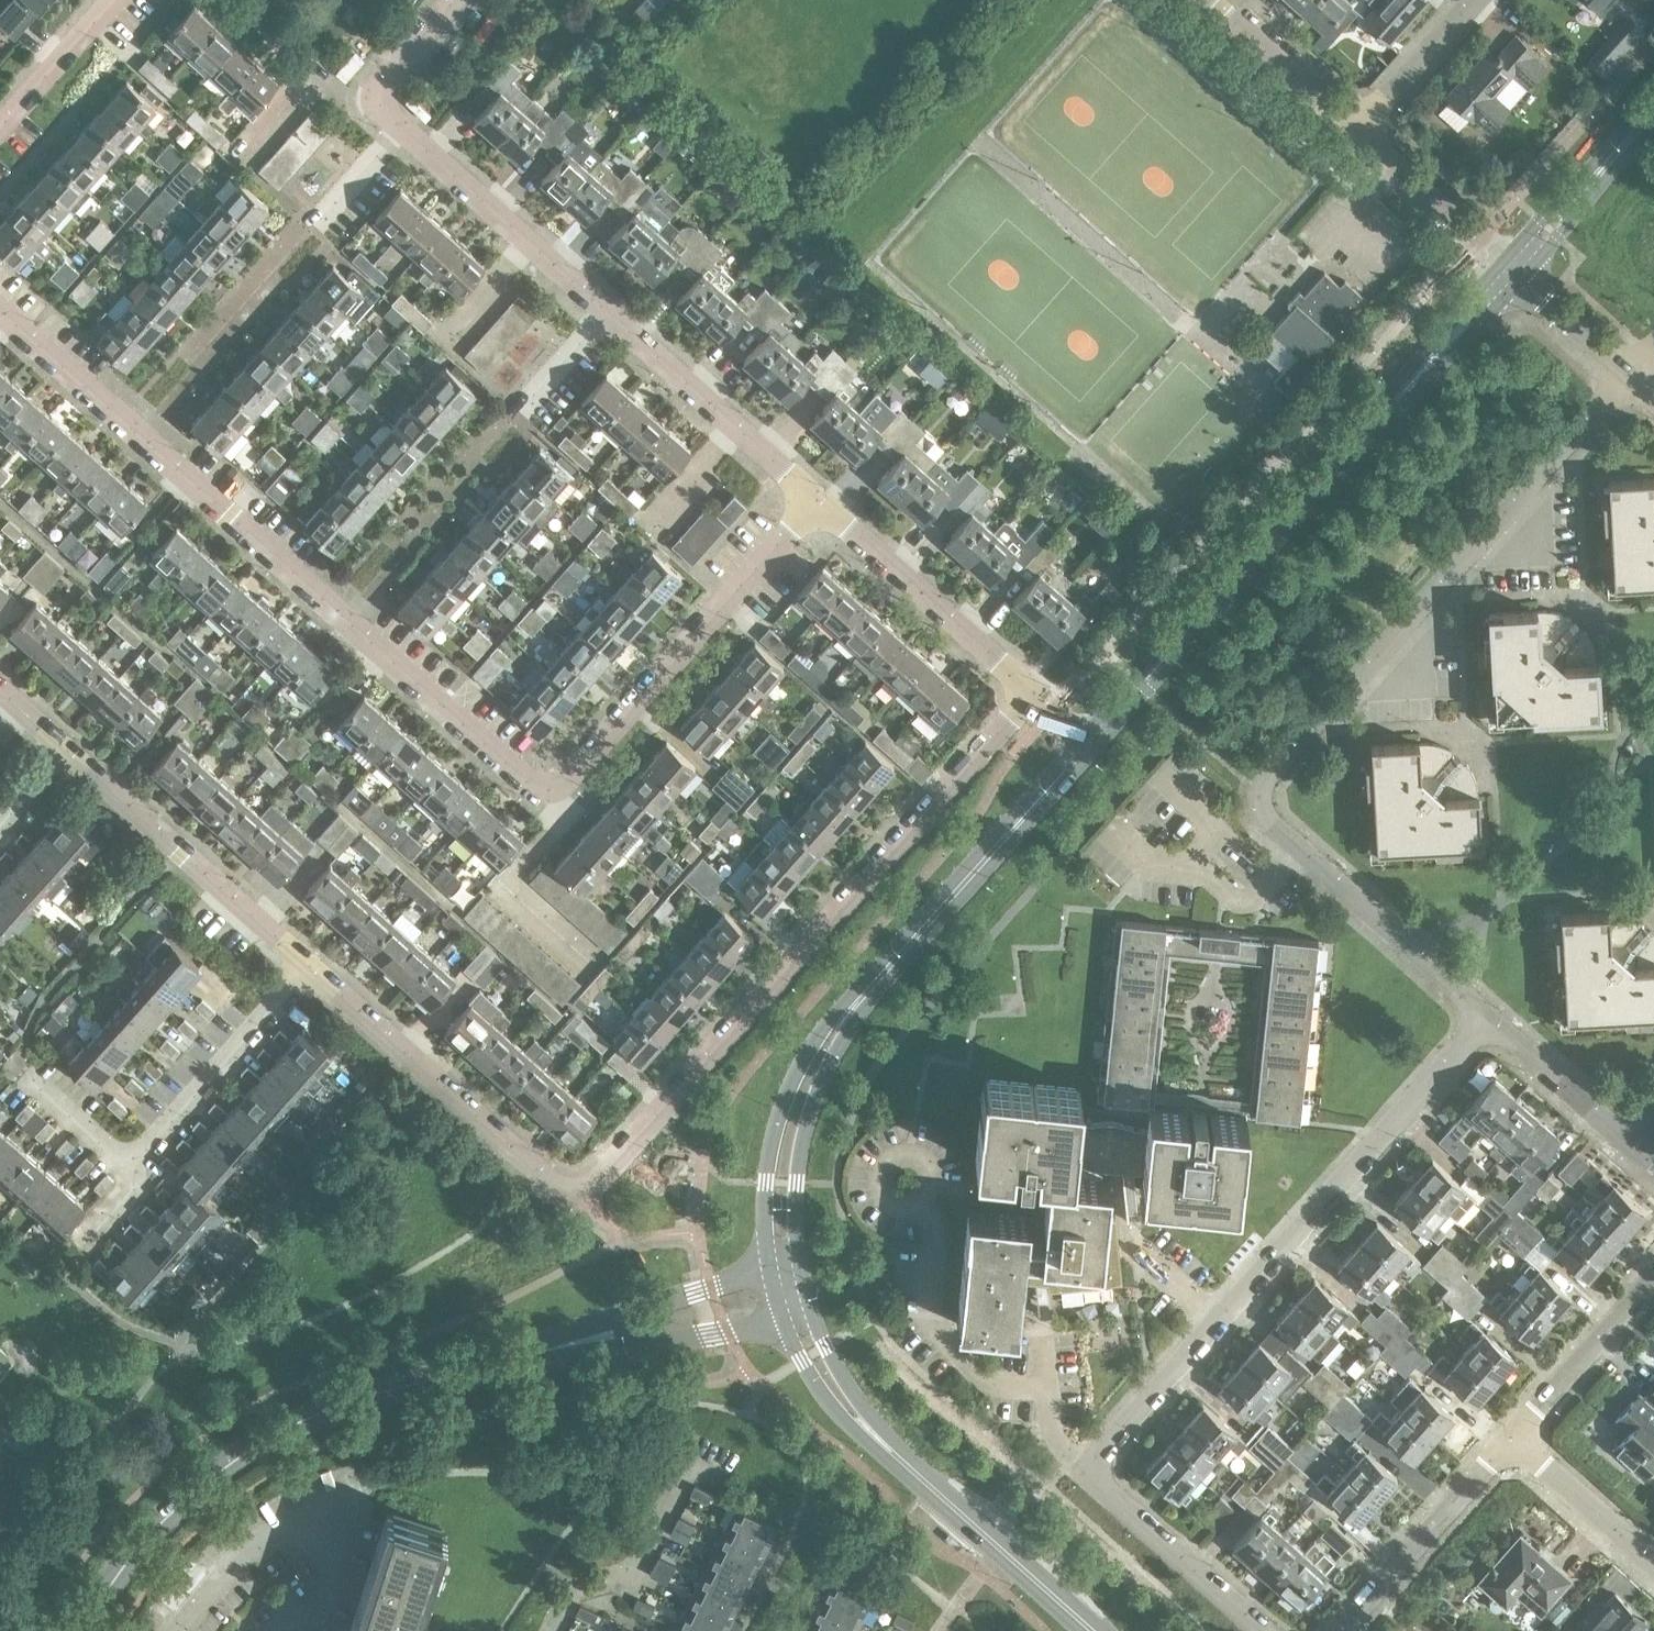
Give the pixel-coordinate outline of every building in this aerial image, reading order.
[(49,0),(13,0),(0,14),(0,24),(15,37),(49,0)] [(644,1),(660,10),(665,0),(645,0),(644,1)] [(1303,11),(1312,0),(1291,0),(1303,11)] [(1303,11),(1323,29),(1347,2),(1344,0),(1312,0),(1303,11)] [(1363,20),(1388,42),(1425,0),(1368,0),(1375,6),(1363,20)] [(1598,8),(1605,0),(1589,0),(1598,8)] [(170,34),(187,49),(191,53),(215,25),(194,6),(170,34)] [(1645,28),(1634,18),(1591,64),(1604,75),(1643,32),(1642,31),(1645,28)] [(215,25),(191,53),(211,71),(236,43),(215,25)] [(1489,129),(1546,65),(1534,54),(1536,52),(1514,33),(1495,55),(1488,49),(1446,95),(1450,98),(1438,111),(1458,129),(1470,116),(1472,118),(1474,116),(1489,129)] [(1553,56),(1559,49),(1548,40),(1542,47),(1553,56)] [(211,71),(230,88),(232,89),(256,62),(236,43),(211,71)] [(1178,68),(1184,61),(1170,50),(1165,57),(1178,68)] [(161,87),(170,76),(147,55),(138,66),(161,87)] [(532,99),(511,80),(521,68),(509,58),(485,84),(497,94),(474,120),(496,140),(532,99)] [(615,72),(602,60),(592,72),(605,83),(615,72)] [(256,62),(232,89),(230,88),(218,101),(228,110),(236,101),(252,117),(270,96),(267,93),(277,81),(256,62)] [(1203,89),(1209,82),(1195,71),(1189,77),(1203,89)] [(161,87),(180,103),(190,93),(170,76),(161,87)] [(127,81),(109,101),(138,127),(148,136),(156,127),(146,118),(156,107),(127,81)] [(553,144),(575,119),(562,108),(553,118),(532,99),(496,140),(518,159),(541,134),(553,144)] [(138,127),(109,101),(92,121),(121,147),(138,127)] [(198,129),(207,118),(194,106),(185,117),(198,129)] [(311,108),(301,119),(323,138),(332,127),(311,108)] [(217,146),(226,135),(207,118),(198,129),(217,146)] [(323,138),(301,119),(292,129),(314,148),(323,138)] [(589,171),(599,160),(600,160),(603,156),(582,137),(589,130),(576,119),(575,120),(575,119),(553,144),(548,149),(560,159),(541,180),(563,200),(589,171)] [(121,147),(92,121),(74,140),(103,166),(121,147)] [(671,122),(663,132),(674,142),(683,132),(671,122)] [(292,129),(284,139),(305,158),(314,148),(292,129)] [(683,153),(692,143),(684,135),(674,145),(683,153)] [(177,161),(185,152),(170,139),(162,148),(177,161)] [(284,139),(275,149),(296,168),(305,158),(284,139)] [(103,166),(74,140),(57,160),(86,186),(103,166)] [(177,161),(162,148),(155,156),(169,169),(177,161)] [(275,149),(267,158),(288,177),(296,168),(275,149)] [(204,169),(189,156),(181,165),(196,178),(204,169)] [(267,158),(258,168),(279,187),(288,177),(267,158)] [(86,186),(57,160),(39,179),(68,205),(75,211),(92,192),(86,186)] [(589,171),(563,200),(585,220),(608,194),(620,204),(642,179),(630,168),(621,178),(613,172),(600,160),(599,160),(589,171)] [(196,178),(181,165),(174,173),(188,186),(196,178)] [(142,201),(150,191),(135,178),(127,188),(142,201)] [(68,205),(39,179),(22,199),(51,225),(68,205)] [(666,220),(669,217),(648,198),(655,191),(642,179),(620,204),(632,215),(609,240),(631,260),(666,220)] [(241,182),(222,202),(252,228),(270,208),(241,182)] [(142,201),(127,188),(120,195),(135,208),(142,201)] [(375,218),(397,237),(422,209),(401,190),(375,218)] [(751,211),(759,202),(748,193),(740,202),(751,211)] [(169,209),(154,195),(146,205),(160,218),(169,209)] [(51,225),(22,199),(4,218),(47,257),(55,248),(41,236),(51,225)] [(222,202),(205,222),(234,248),(252,228),(222,202)] [(160,218),(146,205),(139,213),(153,226),(160,218)] [(422,209),(397,237),(417,256),(442,228),(422,209)] [(4,218),(0,223),(0,251),(20,269),(28,260),(34,260),(37,263),(44,255),(47,257),(4,218)] [(107,240),(115,231),(100,218),(92,227),(107,240)] [(687,265),(709,240),(693,224),(689,224),(686,224),(683,225),(680,226),(676,229),(666,220),(631,260),(652,279),(675,254),(687,265)] [(205,222),(190,238),(187,241),(216,267),(234,248),(205,222)] [(107,240),(92,227),(85,235),(99,248),(107,240)] [(442,228),(417,256),(427,264),(418,274),(428,284),(437,274),(463,246),(442,228)] [(216,268),(187,241),(177,232),(161,250),(171,260),(170,261),(199,287),(216,268)] [(133,248),(119,235),(111,244),(126,257),(133,248)] [(709,240),(687,265),(699,275),(676,300),(698,320),(724,291),(734,279),(714,262),(722,251),(709,240)] [(126,257),(111,244),(104,252),(118,265),(126,257)] [(463,246),(437,274),(459,293),(484,265),(463,246)] [(367,271),(375,262),(359,248),(351,257),(367,271)] [(72,279),(80,270),(65,257),(57,266),(72,279)] [(825,266),(824,261),(820,258),(814,259),(811,263),(811,268),(815,271),(820,272),(823,270),(825,266)] [(170,261),(152,280),(181,306),(199,287),(170,261)] [(367,271),(380,283),(388,274),(375,262),(367,271)] [(334,265),(315,286),(345,312),(363,292),(334,265)] [(72,279),(57,266),(49,274),(64,287),(72,279)] [(1310,360),(1365,297),(1344,279),(1339,285),(1323,271),(1302,294),(1298,290),(1290,299),(1295,303),(1271,330),(1277,336),(1297,353),(1310,360)] [(76,283),(91,296),(98,287),(84,275),(76,283)] [(152,280),(135,300),(164,326),(181,306),(152,280)] [(76,283),(69,291),(83,304),(91,296),(76,283)] [(345,312),(315,286),(298,305),(327,331),(345,312)] [(724,291),(698,320),(720,340),(743,314),(755,325),(777,299),(765,289),(755,298),(747,291),(736,302),(724,291)] [(403,312),(413,301),(401,291),(391,302),(403,312)] [(518,293),(508,304),(529,323),(539,312),(518,293)] [(777,299),(755,325),(766,335),(743,361),(765,380),(792,351),(779,339),(789,329),(780,321),(790,311),(777,299)] [(135,300),(118,319),(107,309),(106,309),(146,346),(164,326),(135,300)] [(424,331),(433,320),(413,301),(403,312),(424,331)] [(508,304),(499,314),(520,333),(529,323),(508,304)] [(327,331),(298,305),(280,325),(310,351),(320,360),(328,350),(318,342),(327,331)] [(146,346),(106,309),(98,318),(110,328),(99,340),(123,361),(128,366),(146,346)] [(499,314),(490,324),(511,343),(520,333),(499,314)] [(376,353),(391,337),(377,324),(362,341),(376,353)] [(490,324),(482,334),(503,352),(511,343),(490,324)] [(310,351),(280,325),(263,344),(292,371),(310,351)] [(1297,353),(1271,330),(1257,346),(1282,369),(1297,353)] [(482,334),(473,344),(494,362),(503,352),(482,334)] [(986,356),(992,349),(980,337),(973,344),(986,356)] [(410,354),(396,341),(388,350),(402,363),(410,354)] [(292,371),(263,344),(245,364),(275,390),(292,371)] [(473,344),(465,353),(485,372),(494,362),(473,344)] [(792,351),(765,380),(787,400),(810,375),(822,385),(844,360),(832,348),(822,359),(814,352),(804,362),(792,351)] [(402,363),(388,350),(381,358),(395,371),(402,363)] [(1291,394),(1316,365),(1310,360),(1297,353),(1282,369),(1274,379),(1291,394)] [(844,360),(822,385),(834,396),(811,421),(833,441),(859,412),(846,399),(856,389),(847,381),(856,371),(844,360)] [(1012,380),(1018,372),(1005,361),(998,368),(1012,380)] [(348,385),(356,376),(342,363),(334,373),(348,385)] [(275,390),(245,364),(228,383),(257,410),(275,390)] [(447,366),(429,387),(458,413),(476,393),(447,366)] [(9,378),(0,370),(0,388),(9,378)] [(348,385),(334,373),(327,380),(341,393),(348,385)] [(607,375),(582,403),(603,422),(628,393),(607,375)] [(958,397),(967,388),(955,377),(947,386),(958,397)] [(0,388),(0,423),(2,425),(28,396),(9,378),(0,388)] [(353,389),(367,402),(375,393),(361,380),(353,389)] [(257,410),(228,383),(210,403),(240,429),(257,410)] [(429,387),(411,406),(440,433),(458,413),(429,387)] [(353,389),(346,397),(360,410),(367,402),(353,389)] [(628,393),(603,422),(624,440),(649,412),(628,393)] [(28,396),(2,425),(12,434),(5,442),(14,450),(21,442),(22,442),(48,413),(28,396)] [(240,429),(210,403),(192,423),(221,449),(240,429)] [(306,433),(321,416),(306,403),(291,420),(306,433)] [(411,406),(394,426),(423,452),(440,433),(411,406)] [(859,412),(833,441),(855,461),(878,435),(890,445),(912,420),(899,408),(889,419),(880,410),(870,421),(859,412)] [(649,412),(624,440),(644,458),(669,430),(649,412)] [(48,413),(22,442),(42,460),(68,431),(48,413)] [(560,428),(568,418),(563,413),(554,423),(560,428)] [(340,433),(325,420),(318,429),(332,442),(340,433)] [(912,420),(890,445),(901,456),(878,481),(900,501),(926,471),(913,459),(923,448),(915,442),(924,431),(912,420)] [(394,426),(376,445),(405,472),(423,452),(394,426)] [(332,442),(318,429),(310,437),(325,449),(332,442)] [(579,445),(586,437),(576,429),(570,436),(579,445)] [(669,430),(644,458),(665,477),(690,449),(669,430)] [(68,431),(42,460),(61,477),(53,485),(53,486),(87,448),(68,431)] [(573,456),(581,447),(579,445),(570,436),(566,433),(558,442),(573,456)] [(278,464),(286,455),(272,442),(264,451),(278,464)] [(376,445),(359,465),(388,491),(405,472),(376,445)] [(573,456),(586,467),(594,458),(581,447),(573,456)] [(87,448),(53,486),(61,493),(69,484),(81,495),(107,466),(87,448)] [(540,450),(522,470),(551,496),(569,476),(540,450)] [(278,464),(264,451),(257,459),(271,472),(278,464)] [(305,472),(291,459),(283,468),(297,481),(305,472)] [(359,465),(341,485),(370,511),(388,491),(359,465)] [(9,473),(1,466),(0,467),(0,482),(9,473)] [(107,466),(81,495),(101,513),(127,483),(107,466)] [(297,481),(283,468),(265,488),(276,497),(286,486),(290,489),(297,481)] [(926,471),(900,501),(922,521),(945,495),(957,505),(979,481),(966,469),(957,479),(950,472),(939,483),(926,471)] [(551,496),(522,470),(505,490),(542,523),(559,504),(551,496)] [(610,497),(619,486),(607,475),(597,486),(606,494),(610,497)] [(1608,479),(1613,584),(1653,581),(1653,477),(1608,479)] [(979,481),(957,505),(969,516),(945,541),(968,561),(994,532),(981,520),(991,509),(982,501),(991,492),(979,481)] [(127,483),(101,513),(121,531),(147,502),(127,483)] [(1077,503),(1086,494),(1075,484),(1071,489),(1069,496),(1077,503)] [(341,485),(323,504),(353,530),(370,511),(341,485)] [(630,515),(639,504),(628,494),(619,486),(610,497),(618,504),(630,515)] [(634,487),(628,494),(639,504),(646,497),(634,487)] [(542,523),(505,490),(487,510),(516,536),(524,543),(542,523)] [(27,516),(40,501),(31,492),(18,507),(27,516)] [(610,497),(606,494),(593,509),(605,519),(618,504),(610,497)] [(734,494),(726,503),(717,513),(707,504),(706,505),(727,524),(728,525),(746,505),(734,494)] [(1119,522),(1087,495),(1077,506),(1089,516),(1086,519),(1107,536),(1119,522)] [(27,516),(35,522),(48,508),(40,501),(27,516)] [(323,504),(305,524),(335,551),(353,530),(323,504)] [(727,524),(706,505),(697,515),(718,534),(727,524)] [(589,530),(597,521),(582,508),(574,517),(589,530)] [(516,536),(487,510),(470,529),(499,555),(516,536)] [(718,534),(697,515),(689,524),(709,543),(718,534)] [(23,529),(9,516),(1,525),(16,538),(23,529)] [(589,530),(574,517),(568,525),(582,537),(589,530)] [(1025,566),(1047,541),(1046,540),(1055,530),(1044,519),(1025,540),(1017,533),(1017,527),(1009,521),(1004,521),(994,532),(968,561),(990,581),(1013,555),(1025,566)] [(709,543),(689,524),(680,534),(701,553),(709,543)] [(616,538),(602,525),(594,534),(608,547),(616,538)] [(66,551),(79,536),(70,528),(57,542),(66,551)] [(150,557),(161,566),(150,578),(159,586),(170,574),(171,575),(196,546),(176,528),(150,557)] [(499,555),(470,529),(452,549),(481,575),(499,555)] [(608,547),(594,534),(587,542),(601,555),(608,547)] [(701,553),(680,534),(671,544),(692,563),(701,553)] [(66,551),(74,558),(87,543),(79,536),(66,551)] [(1047,541),(1025,566),(1037,576),(1013,602),(1035,622),(1062,592),(1048,580),(1057,569),(1050,562),(1058,551),(1047,541)] [(196,546),(171,575),(190,592),(216,564),(196,546)] [(56,558),(45,548),(22,573),(33,583),(56,558)] [(98,579),(117,558),(106,548),(87,570),(98,579)] [(554,569),(562,560),(547,548),(539,556),(554,569)] [(481,575),(452,549),(434,568),(464,594),(481,575)] [(653,551),(635,571),(663,597),(681,576),(653,551)] [(577,553),(567,565),(580,577),(591,565),(577,553)] [(554,569),(539,556),(532,565),(547,578),(554,569)] [(56,558),(33,583),(43,592),(65,567),(56,558)] [(132,572),(122,562),(103,584),(113,593),(132,572)] [(216,564),(190,592),(210,610),(236,581),(216,564)] [(580,577),(567,565),(559,574),(573,586),(581,578),(580,577)] [(823,567),(797,596),(818,615),(844,586),(823,567)] [(464,594),(434,568),(417,588),(456,623),(457,622),(449,615),(455,607),(453,606),(464,594)] [(663,597),(635,571),(618,591),(646,616),(663,597)] [(573,586),(559,574),(552,582),(566,594),(573,586)] [(1062,592),(1035,622),(1057,641),(1080,616),(1091,625),(1122,591),(1109,579),(1091,599),(1083,592),(1074,603),(1062,592)] [(8,588),(0,581),(0,597),(8,588)] [(236,581),(210,610),(230,628),(256,599),(236,581)] [(102,599),(87,586),(79,595),(94,608),(102,599)] [(844,586),(818,615),(839,633),(864,605),(844,586)] [(519,609),(527,600),(513,587),(505,596),(519,609)] [(456,623),(417,588),(399,608),(428,634),(439,622),(449,631),(456,623)] [(137,613),(150,599),(140,590),(127,605),(137,613)] [(646,616),(618,591),(600,610),(628,636),(646,616)] [(519,609),(505,596),(498,604),(512,617),(519,609)] [(545,596),(535,607),(547,617),(557,606),(545,596)] [(137,613),(144,620),(157,605),(150,599),(137,613)] [(256,599),(230,628),(250,645),(275,616),(256,599)] [(11,630),(32,649),(58,621),(37,602),(11,630)] [(524,613),(538,626),(547,617),(535,607),(532,604),(524,613)] [(864,605),(839,633),(859,651),(885,623),(864,605)] [(1537,609),(1489,612),(1494,716),(1599,710),(1596,662),(1596,655),(1594,647),(1591,639),(1585,629),(1579,630),(1571,623),(1571,617),(1562,612),(1552,610),(1545,609),(1537,609)] [(628,636),(600,610),(582,630),(610,655),(628,636)] [(129,624),(114,611),(106,619),(121,633),(129,624)] [(524,613),(517,621),(532,634),(538,626),(524,613)] [(275,616),(250,645),(269,663),(295,634),(275,616)] [(58,621),(32,649),(53,667),(78,639),(58,621)] [(885,623),(859,651),(853,659),(868,673),(868,676),(872,679),(874,676),(905,641),(885,623)] [(129,624),(121,633),(135,644),(142,636),(129,624)] [(176,649),(189,634),(179,625),(166,640),(176,649)] [(759,636),(781,655),(790,645),(768,625),(759,636)] [(484,648),(492,639),(478,626),(470,635),(484,648)] [(610,655),(582,630),(565,650),(593,675),(610,655)] [(176,649),(184,656),(197,641),(189,634),(176,649)] [(295,634),(269,663),(289,680),(315,651),(295,634)] [(484,648),(470,635),(463,643),(477,656),(484,648)] [(78,639),(53,667),(73,686),(99,658),(78,639)] [(206,649),(197,641),(184,656),(193,664),(206,649)] [(905,641),(874,676),(895,695),(900,688),(926,659),(905,641)] [(511,656),(497,643),(489,653),(503,666),(511,656)] [(784,668),(756,643),(737,664),(777,700),(778,699),(766,688),(784,668)] [(170,660),(155,647),(148,656),(162,669),(170,660)] [(814,659),(800,647),(796,651),(810,664),(814,659)] [(205,675),(219,660),(206,649),(193,664),(205,675)] [(565,650),(547,669),(575,694),(593,675),(565,650)] [(315,651),(289,680),(309,698),(335,670),(315,651)] [(802,674),(810,666),(795,652),(787,661),(802,674)] [(503,666),(489,653),(471,673),(486,685),(503,666)] [(820,654),(810,666),(823,677),(828,673),(828,662),(820,654)] [(99,658),(73,686),(94,704),(119,676),(99,658)] [(926,659),(900,688),(921,706),(946,678),(926,659)] [(219,660),(205,675),(215,684),(228,669),(219,660)] [(777,700),(737,664),(719,684),(747,710),(757,698),(769,709),(777,700)] [(802,674),(815,686),(823,677),(810,666),(802,674)] [(228,669),(215,684),(223,690),(236,675),(228,669)] [(547,669),(530,689),(558,714),(575,694),(547,669)] [(207,684),(196,675),(174,700),(184,709),(207,684)] [(119,676),(94,704),(114,723),(140,694),(119,676)] [(828,698),(836,689),(823,677),(815,686),(828,698)] [(946,678),(921,706),(916,711),(937,730),(951,715),(955,719),(969,703),(965,700),(968,697),(946,678)] [(850,701),(864,685),(861,682),(855,689),(848,690),(844,695),(850,701)] [(207,684),(184,709),(194,718),(217,693),(207,684)] [(747,710),(719,684),(700,705),(729,730),(747,710)] [(530,689),(512,709),(511,709),(540,734),(558,714),(530,689)] [(843,711),(851,702),(836,689),(828,698),(843,711)] [(140,694),(114,723),(135,742),(161,713),(140,694)] [(870,708),(856,695),(851,701),(865,713),(870,708)] [(339,725),(360,743),(385,714),(365,696),(339,725)] [(250,724),(263,709),(254,700),(241,715),(250,724)] [(843,711),(856,723),(864,714),(851,702),(843,711)] [(799,719),(808,727),(821,712),(812,704),(799,719)] [(729,730),(700,705),(682,726),(710,751),(729,730)] [(872,720),(871,708),(857,723),(864,729),(872,720)] [(250,724),(257,730),(270,715),(263,709),(250,724)] [(385,714),(360,743),(379,760),(405,732),(385,714)] [(835,724),(826,716),(813,731),(822,738),(835,724)] [(249,730),(234,718),(226,726),(241,739),(249,730)] [(787,732),(796,740),(808,727),(799,719),(787,732)] [(274,746),(286,756),(304,735),(292,725),(274,746)] [(884,748),(897,733),(896,732),(893,736),(882,726),(872,737),(884,748)] [(773,768),(790,748),(771,731),(753,751),(773,768)] [(405,732),(379,760),(399,778),(424,749),(405,732)] [(915,756),(909,751),(911,745),(897,733),(884,748),(905,766),(915,756)] [(312,742),(304,735),(286,756),(294,763),(312,742)] [(794,752),(803,759),(816,744),(807,737),(794,752)] [(153,768),(174,787),(199,759),(178,740),(153,768)] [(668,741),(649,763),(677,788),(696,767),(668,741)] [(866,741),(847,762),(875,787),(894,766),(866,741)] [(1427,741),(1419,741),(1370,744),(1376,848),(1480,843),(1478,794),(1477,788),(1475,778),(1471,768),(1466,762),(1460,762),(1453,755),(1452,749),(1447,746),(1438,743),(1427,741)] [(276,755),(262,742),(254,751),(268,764),(276,755)] [(424,749),(399,778),(418,795),(444,767),(424,749)] [(794,752),(782,765),(791,773),(803,759),(794,752)] [(934,767),(918,753),(906,766),(922,781),(934,767)] [(276,755),(268,764),(282,776),(290,767),(276,755)] [(199,759),(174,787),(195,805),(220,777),(199,759)] [(320,787),(333,772),(323,762),(309,777),(320,787)] [(847,762),(828,782),(856,807),(875,787),(847,762)] [(677,788),(649,763),(630,783),(659,809),(677,788)] [(736,806),(737,807),(755,786),(730,764),(711,785),(727,798),(736,806)] [(444,767),(418,795),(438,813),(463,784),(444,767)] [(320,787),(327,792),(340,777),(333,772),(320,787)] [(220,777),(195,805),(215,824),(240,796),(220,777)] [(757,793),(766,801),(779,786),(770,778),(757,793)] [(317,792),(303,779),(295,788),(309,801),(317,792)] [(828,782),(810,803),(838,828),(856,807),(828,782)] [(659,809),(630,783),(612,804),(640,829),(654,841),(663,831),(650,819),(659,809)] [(463,784),(438,813),(457,830),(483,802),(463,784)] [(364,817),(377,802),(366,793),(353,808),(364,817)] [(757,793),(745,806),(754,814),(766,801),(757,793)] [(240,796),(215,824),(236,842),(261,814),(260,813),(240,796)] [(727,798),(710,817),(711,818),(720,825),(729,814),(736,806),(727,798)] [(838,828),(810,803),(804,798),(786,818),(792,824),(820,849),(838,828)] [(261,814),(236,842),(256,860),(292,820),(271,801),(260,813),(261,814)] [(364,817),(370,823),(383,808),(377,802),(364,817)] [(483,802),(457,830),(477,848),(503,819),(483,802)] [(640,829),(612,804),(594,825),(622,850),(640,829)] [(393,843),(406,829),(383,808),(370,823),(393,843)] [(30,821),(44,833),(47,830),(75,854),(84,861),(100,843),(64,811),(51,826),(37,813),(30,821)] [(350,821),(339,811),(316,836),(327,846),(350,821)] [(720,825),(716,829),(717,830),(725,837),(738,822),(730,815),(729,814),(720,825)] [(720,825),(711,818),(698,832),(707,840),(716,829),(720,825)] [(503,819),(477,848),(497,866),(523,837),(503,819)] [(292,820),(256,860),(277,879),(303,851),(304,853),(315,840),(292,820)] [(350,821),(327,846),(337,854),(359,829),(350,821)] [(792,824),(773,844),(802,869),(820,849),(792,824)] [(622,850),(594,825),(575,846),(603,871),(622,850)] [(403,852),(416,838),(406,829),(393,843),(403,852)] [(47,830),(44,833),(35,844),(21,831),(14,839),(28,851),(31,848),(59,872),(75,854),(47,830)] [(372,860),(381,849),(363,833),(353,844),(372,860)] [(802,869),(773,844),(764,835),(745,856),(755,865),(783,890),(802,869)] [(403,852),(410,858),(423,844),(416,838),(403,852)] [(674,860),(682,867),(696,853),(687,845),(674,860)] [(603,871),(575,846),(556,867),(559,869),(569,878),(579,887),(584,892),(603,871)] [(28,851),(19,862),(5,850),(0,855),(0,858),(12,869),(15,866),(43,890),(50,897),(66,879),(59,872),(31,848),(28,851)] [(397,863),(382,850),(374,859),(389,872),(397,863)] [(692,866),(717,888),(727,877),(702,854),(692,866)] [(147,855),(141,862),(149,870),(156,862),(147,855)] [(548,860),(529,880),(540,890),(559,869),(556,867),(548,860)] [(674,860),(662,873),(670,881),(682,867),(674,860)] [(442,887),(455,872),(445,863),(432,878),(442,887)] [(305,893),(327,912),(352,884),(331,865),(305,893)] [(764,911),(783,890),(755,865),(736,886),(764,911)] [(12,869),(3,880),(0,877),(0,885),(26,908),(43,890),(15,866),(12,869)] [(692,866),(684,875),(709,897),(717,888),(692,866)] [(559,869),(540,890),(550,899),(569,878),(559,869)] [(442,887),(449,893),(462,878),(455,872),(442,887)] [(423,887),(408,874),(394,890),(408,902),(414,895),(415,895),(423,887)] [(569,878),(550,899),(560,907),(579,887),(569,878)] [(475,892),(462,881),(450,894),(463,906),(475,892)] [(352,884),(327,912),(347,930),(372,902),(352,884)] [(10,927),(26,908),(0,885),(0,917),(10,927)] [(637,901),(646,909),(659,894),(650,886),(637,901)] [(423,887),(415,895),(429,907),(436,898),(423,887)] [(579,887),(560,907),(570,917),(589,896),(584,892),(579,887)] [(463,914),(474,924),(493,903),(482,893),(463,914)] [(666,895),(653,910),(661,918),(675,903),(666,895)] [(589,896),(570,917),(580,925),(598,904),(589,896)] [(91,900),(80,912),(89,920),(100,908),(91,900)] [(637,901),(625,915),(634,923),(646,909),(637,901)] [(372,902),(347,930),(368,948),(393,920),(372,902)] [(484,933),(504,912),(493,903),(474,924),(484,933)] [(598,904),(580,925),(590,934),(609,913),(598,904)] [(464,923),(450,910),(442,919),(457,932),(464,923)] [(1609,910),(1560,913),(1566,1017),(1653,1013),(1653,931),(1650,931),(1642,924),(1642,918),(1633,914),(1623,911),(1614,910),(1609,911),(1609,910)] [(494,942),(513,921),(504,912),(484,933),(494,942)] [(609,913),(590,934),(600,943),(619,922),(609,913)] [(725,913),(706,934),(734,959),(753,938),(725,913)] [(10,927),(0,917),(0,938),(10,927)] [(1299,1118),(1318,939),(1273,935),(1257,933),(1239,931),(1216,929),(1198,927),(1188,926),(1165,924),(1121,919),(1102,1098),(1148,1102),(1163,950),(1270,961),(1254,1114),(1299,1118)] [(393,920),(368,948),(388,967),(413,939),(393,920)] [(523,930),(513,921),(494,942),(504,951),(523,930)] [(619,922),(600,943),(608,950),(628,930),(619,922)] [(650,932),(642,925),(629,939),(638,946),(650,932)] [(532,938),(523,930),(504,951),(513,959),(532,938)] [(706,934),(688,954),(716,979),(734,959),(706,934)] [(513,959),(524,969),(543,947),(532,938),(513,959)] [(413,939),(388,967),(409,985),(434,957),(413,939)] [(638,946),(629,939),(617,953),(625,960),(638,946)] [(496,952),(485,942),(463,967),(474,977),(496,952)] [(174,944),(158,962),(156,965),(183,989),(201,969),(174,944)] [(524,969),(533,977),(552,956),(543,947),(524,969)] [(496,952),(474,977),(484,986),(506,961),(496,952)] [(688,954),(669,975),(697,1000),(716,979),(688,954)] [(533,977),(544,986),(562,965),(552,956),(533,977)] [(434,957),(409,985),(430,1004),(455,976),(434,957)] [(156,965),(143,979),(138,984),(166,1009),(183,989),(156,965)] [(544,986),(554,995),(573,974),(562,965),(544,986)] [(613,974),(605,967),(592,981),(601,988),(613,974)] [(573,974),(554,995),(562,1003),(581,982),(573,974)] [(669,975),(651,996),(679,1021),(697,1000),(669,975)] [(601,988),(592,981),(580,994),(588,1002),(601,988)] [(27,1003),(38,992),(29,983),(18,995),(27,1003)] [(138,984),(128,996),(121,1004),(148,1028),(166,1009),(138,984)] [(549,999),(534,986),(526,995),(541,1008),(549,999)] [(468,1049),(502,1010),(481,991),(446,1030),(468,1049)] [(651,996),(633,1016),(661,1041),(679,1021),(651,996)] [(196,1005),(209,1017),(216,1010),(202,997),(196,1005)] [(549,999),(541,1008),(555,1020),(563,1011),(549,999)] [(121,1004),(113,1013),(103,1024),(130,1048),(148,1028),(121,1004)] [(502,1010),(468,1049),(488,1068),(513,1039),(501,1028),(511,1018),(502,1010)] [(588,1038),(596,1029),(576,1012),(561,1028),(581,1046),(588,1038)] [(51,1014),(42,1024),(52,1032),(61,1023),(51,1014)] [(633,1016),(614,1037),(642,1062),(661,1041),(633,1016)] [(178,1025),(192,1037),(198,1030),(184,1017),(178,1025)] [(25,1028),(14,1019),(11,1023),(22,1032),(25,1028)] [(103,1024),(98,1029),(86,1043),(113,1068),(130,1048),(103,1024)] [(307,1027),(294,1041),(280,1028),(273,1036),(287,1049),(290,1045),(318,1070),(334,1051),(307,1027)] [(14,1041),(20,1033),(14,1028),(8,1036),(14,1041)] [(602,1050),(610,1041),(596,1029),(588,1038),(602,1050)] [(174,1057),(181,1049),(167,1037),(160,1044),(174,1057)] [(513,1039),(488,1068),(509,1086),(534,1058),(545,1046),(534,1037),(524,1049),(513,1039)] [(86,1043),(68,1063),(67,1064),(95,1088),(113,1068),(86,1043)] [(290,1045),(287,1049),(278,1059),(263,1046),(257,1054),(271,1067),(274,1063),(301,1088),(312,1098),(329,1080),(318,1070),(290,1045)] [(638,1067),(617,1048),(608,1058),(629,1077),(638,1067)] [(143,1064),(148,1068),(157,1076),(163,1069),(149,1057),(143,1064)] [(534,1058),(509,1086),(530,1104),(555,1076),(534,1058)] [(274,1063),(271,1067),(262,1077),(247,1064),(241,1072),(255,1085),(258,1082),(285,1106),(301,1088),(274,1063)] [(139,1096),(145,1088),(131,1076),(125,1083),(139,1096)] [(555,1076),(530,1104),(550,1123),(575,1094),(555,1076)] [(1475,1117),(1487,1128),(1516,1096),(1494,1076),(1456,1119),(1466,1128),(1475,1117)] [(1186,1110),(1150,1106),(1148,1128),(1134,1126),(1124,1122),(1113,1120),(1102,1120),(1091,1121),(1077,1120),(1080,1088),(984,1078),(976,1160),(1012,1164),(1013,1149),(1019,1149),(1018,1155),(1017,1166),(1017,1169),(1004,1167),(1004,1169),(1005,1169),(1010,1213),(969,1209),(957,1322),(1018,1329),(1023,1280),(1048,1283),(1048,1290),(1054,1289),(1122,1282),(1115,1214),(1113,1214),(1114,1218),(1106,1217),(1110,1176),(1072,1172),(1072,1165),(1122,1170),(1127,1219),(1129,1219),(1124,1172),(1144,1170),(1142,1189),(1143,1189),(1143,1190),(1237,1200),(1237,1199),(1238,1199),(1242,1164),(1243,1165),(1248,1118),(1247,1118),(1247,1117),(1211,1113),(1209,1128),(1204,1128),(1206,1109),(1192,1107),(1190,1126),(1185,1126),(1186,1110)] [(258,1082),(255,1085),(245,1095),(231,1083),(225,1090),(239,1103),(242,1100),(269,1124),(274,1128),(290,1110),(285,1106),(258,1082)] [(575,1094),(550,1123),(571,1141),(597,1113),(575,1094)] [(114,1095),(108,1102),(122,1115),(128,1107),(114,1095)] [(357,1104),(347,1095),(335,1108),(344,1117),(357,1104)] [(1516,1096),(1487,1128),(1499,1138),(1490,1149),(1499,1158),(1509,1147),(1537,1115),(1516,1096)] [(242,1100),(239,1103),(229,1113),(215,1101),(209,1108),(223,1121),(225,1118),(253,1142),(269,1124),(242,1100)] [(22,1122),(35,1108),(27,1102),(15,1116),(22,1122)] [(1537,1115),(1509,1147),(1521,1157),(1511,1168),(1520,1176),(1521,1176),(1530,1166),(1558,1134),(1537,1115)] [(225,1118),(223,1121),(213,1131),(199,1119),(193,1126),(206,1138),(208,1135),(236,1160),(253,1142),(225,1118)] [(42,1140),(55,1126),(47,1119),(35,1133),(42,1140)] [(1460,1158),(1471,1145),(1449,1126),(1438,1139),(1460,1158)] [(324,1140),(313,1131),(304,1141),(315,1151),(324,1140)] [(6,1135),(0,1142),(0,1178),(2,1180),(26,1152),(6,1135)] [(208,1135),(206,1138),(196,1148),(183,1136),(176,1144),(190,1156),(192,1153),(229,1186),(230,1186),(221,1178),(236,1160),(208,1135)] [(62,1157),(74,1143),(67,1137),(55,1151),(62,1157)] [(1570,1182),(1589,1161),(1576,1149),(1557,1171),(1570,1182)] [(45,1170),(26,1152),(2,1180),(21,1197),(45,1170)] [(192,1153),(190,1156),(180,1167),(167,1155),(160,1162),(174,1175),(177,1172),(190,1184),(214,1205),(221,1197),(220,1196),(229,1186),(192,1153)] [(87,1154),(75,1169),(82,1175),(94,1161),(87,1154)] [(1478,1182),(1488,1170),(1473,1157),(1463,1169),(1478,1182)] [(1433,1158),(1414,1179),(1447,1208),(1457,1218),(1477,1197),(1433,1158)] [(281,1187),(291,1176),(277,1164),(268,1175),(281,1187)] [(1530,1166),(1521,1176),(1523,1179),(1510,1194),(1496,1181),(1488,1190),(1514,1213),(1517,1209),(1534,1189),(1544,1178),(1530,1166)] [(65,1187),(45,1170),(21,1197),(41,1214),(65,1187)] [(94,1186),(101,1193),(114,1178),(106,1172),(94,1186)] [(1605,1192),(1595,1204),(1627,1233),(1646,1212),(1603,1173),(1594,1183),(1605,1192)] [(1547,1174),(1544,1178),(1534,1189),(1546,1200),(1559,1184),(1547,1174)] [(1447,1208),(1414,1179),(1395,1201),(1438,1240),(1447,1230),(1436,1220),(1447,1208)] [(214,1205),(190,1184),(177,1198),(163,1185),(156,1193),(170,1206),(173,1202),(201,1226),(217,1208),(214,1205)] [(85,1205),(65,1187),(41,1214),(61,1232),(85,1205)] [(1507,1220),(1514,1213),(1488,1190),(1478,1201),(1492,1214),(1475,1234),(1486,1244),(1497,1231),(1503,1224),(1507,1220)] [(173,1202),(170,1206),(161,1216),(146,1204),(140,1211),(154,1223),(157,1220),(185,1245),(201,1226),(173,1202)] [(1565,1216),(1575,1226),(1608,1255),(1627,1233),(1595,1204),(1584,1216),(1573,1207),(1565,1216)] [(1517,1209),(1514,1213),(1507,1220),(1533,1244),(1543,1232),(1517,1209)] [(157,1220),(154,1223),(145,1234),(131,1221),(124,1229),(138,1241),(141,1238),(168,1263),(172,1266),(189,1248),(185,1245),(157,1220)] [(1533,1244),(1507,1220),(1503,1224),(1497,1231),(1523,1255),(1533,1244)] [(1378,1221),(1358,1242),(1390,1271),(1401,1259),(1412,1269),(1421,1260),(1378,1221)] [(1589,1276),(1608,1255),(1575,1226),(1565,1237),(1555,1227),(1546,1237),(1589,1276)] [(201,1234),(208,1240),(211,1236),(204,1230),(201,1234)] [(141,1238),(138,1241),(129,1252),(114,1240),(108,1247),(122,1259),(125,1256),(152,1281),(168,1263),(141,1238)] [(1468,1264),(1442,1241),(1432,1252),(1458,1275),(1461,1272),(1468,1264)] [(1390,1271),(1358,1242),(1339,1264),(1382,1303),(1391,1293),(1380,1283),(1390,1271)] [(1458,1275),(1432,1252),(1422,1264),(1448,1286),(1451,1283),(1458,1275)] [(125,1256),(122,1259),(112,1270),(98,1258),(92,1265),(106,1278),(108,1275),(142,1305),(159,1287),(152,1281),(125,1256)] [(1530,1277),(1520,1288),(1552,1317),(1571,1296),(1528,1257),(1519,1267),(1530,1277)] [(1487,1295),(1461,1272),(1458,1275),(1451,1283),(1477,1306),(1487,1295)] [(1315,1277),(1296,1299),(1328,1327),(1339,1316),(1350,1325),(1358,1316),(1315,1277)] [(1477,1306),(1451,1283),(1448,1286),(1441,1294),(1467,1317),(1477,1306)] [(193,1315),(208,1298),(196,1287),(181,1305),(193,1315)] [(1533,1339),(1552,1317),(1520,1288),(1509,1300),(1498,1291),(1490,1300),(1533,1339)] [(1328,1327),(1296,1299),(1277,1320),(1320,1359),(1329,1349),(1317,1339),(1328,1327)] [(179,1305),(174,1301),(171,1304),(171,1308),(173,1309),(176,1308),(179,1305)] [(1386,1304),(1376,1315),(1396,1332),(1403,1338),(1405,1335),(1412,1327),(1386,1304)] [(1396,1332),(1376,1315),(1370,1309),(1360,1320),(1385,1343),(1388,1340),(1396,1332)] [(174,1336),(183,1326),(174,1318),(165,1327),(174,1336)] [(1475,1339),(1464,1351),(1497,1380),(1516,1359),(1472,1320),(1464,1329),(1475,1339)] [(1431,1358),(1405,1335),(1403,1338),(1396,1332),(1388,1340),(1415,1363),(1421,1369),(1431,1358)] [(1259,1340),(1240,1361),(1272,1390),(1284,1400),(1303,1378),(1259,1340)] [(1385,1343),(1379,1351),(1405,1375),(1415,1363),(1388,1340),(1385,1343)] [(1478,1401),(1497,1380),(1464,1351),(1454,1363),(1443,1353),(1434,1363),(1478,1401)] [(1272,1390),(1240,1361),(1221,1383),(1264,1421),(1273,1412),(1262,1402),(1272,1390)] [(1349,1384),(1323,1361),(1314,1371),(1340,1394),(1343,1391),(1349,1384)] [(1340,1394),(1314,1371),(1304,1383),(1329,1406),(1332,1402),(1340,1394)] [(1412,1396),(1402,1408),(1435,1437),(1454,1416),(1410,1377),(1402,1387),(1412,1396)] [(1612,1448),(1643,1475),(1653,1463),(1653,1385),(1637,1404),(1633,1400),(1615,1420),(1623,1427),(1613,1439),(1617,1442),(1612,1448)] [(1369,1415),(1343,1391),(1340,1394),(1332,1402),(1359,1426),(1369,1415)] [(1359,1426),(1332,1402),(1329,1406),(1323,1413),(1349,1437),(1359,1426)] [(1204,1403),(1185,1424),(1217,1453),(1228,1441),(1239,1450),(1247,1441),(1204,1403)] [(1415,1458),(1435,1437),(1402,1408),(1391,1420),(1381,1410),(1372,1420),(1415,1458)] [(1268,1423),(1258,1434),(1284,1457),(1287,1454),(1294,1447),(1268,1423)] [(1217,1453),(1185,1424),(1166,1446),(1198,1474),(1208,1463),(1219,1472),(1228,1462),(1217,1453)] [(1284,1457),(1258,1434),(1248,1446),(1274,1468),(1277,1465),(1284,1457)] [(1357,1459),(1346,1471),(1379,1500),(1398,1478),(1355,1440),(1346,1450),(1357,1459)] [(1198,1474),(1166,1446),(1146,1467),(1190,1505),(1198,1496),(1187,1486),(1198,1474)] [(591,1448),(584,1450),(587,1462),(594,1460),(591,1448)] [(25,1460),(28,1454),(20,1451),(18,1456),(25,1460)] [(1313,1477),(1287,1454),(1284,1457),(1277,1465),(1288,1476),(1303,1489),(1313,1477)] [(1274,1468),(1256,1489),(1242,1503),(1258,1517),(1270,1504),(1266,1501),(1288,1476),(1277,1465),(1274,1468)] [(1360,1521),(1379,1500),(1346,1471),(1336,1483),(1325,1473),(1316,1483),(1360,1521)] [(1231,1493),(1242,1503),(1256,1489),(1244,1478),(1231,1493)] [(695,1483),(690,1492),(707,1501),(712,1491),(695,1483)] [(1214,1529),(1233,1507),(1221,1495),(1201,1517),(1214,1529)] [(1328,1510),(1313,1497),(1303,1508),(1317,1521),(1328,1510)] [(1234,1545),(1255,1564),(1284,1532),(1272,1521),(1282,1511),(1272,1502),(1270,1504),(1258,1517),(1234,1545)] [(736,1503),(736,1504),(726,1524),(778,1550),(783,1540),(773,1535),(778,1524),(736,1503)] [(389,1524),(354,1630),(406,1630),(440,1526),(393,1511),(389,1524)] [(1033,1524),(1020,1512),(1016,1517),(1028,1528),(1033,1524)] [(675,1524),(692,1533),(696,1524),(679,1516),(675,1524)] [(1341,1552),(1353,1539),(1331,1520),(1320,1532),(1341,1552)] [(1294,1521),(1284,1532),(1255,1564),(1277,1583),(1315,1540),(1313,1539),(1304,1550),(1294,1540),(1304,1529),(1294,1521)] [(675,1524),(670,1533),(687,1541),(692,1533),(675,1524)] [(778,1550),(726,1524),(716,1545),(758,1566),(762,1556),(772,1561),(778,1550)] [(957,1548),(961,1543),(949,1531),(944,1536),(957,1548)] [(1482,1579),(1496,1591),(1491,1596),(1491,1602),(1496,1606),(1502,1605),(1506,1601),(1507,1602),(1525,1582),(1549,1603),(1571,1577),(1522,1533),(1482,1579)] [(1315,1540),(1277,1583),(1298,1603),(1337,1559),(1327,1550),(1327,1551),(1315,1540)] [(758,1566),(716,1545),(706,1565),(757,1591),(762,1581),(752,1576),(758,1566)] [(676,1564),(659,1556),(654,1565),(671,1573),(676,1564)] [(671,1573),(654,1565),(650,1573),(667,1581),(671,1573)] [(757,1591),(706,1565),(696,1585),(737,1606),(742,1596),(752,1601),(757,1591)] [(872,1597),(830,1576),(825,1587),(815,1582),(810,1593),(861,1618),(872,1597)] [(696,1585),(686,1605),(737,1630),(742,1620),(733,1615),(737,1606),(696,1585)] [(1646,1622),(1649,1619),(1617,1591),(1581,1630),(1653,1630),(1653,1629),(1646,1622)] [(810,1593),(805,1603),(815,1607),(810,1617),(837,1630),(855,1630),(861,1618),(810,1593)] [(655,1605),(638,1596),(633,1606),(650,1614),(655,1605)] [(1571,1608),(1561,1598),(1546,1613),(1556,1623),(1571,1608)] [(581,1603),(576,1613),(593,1621),(598,1612),(581,1603)] [(686,1605),(675,1626),(684,1630),(737,1630),(686,1605)] [(898,1610),(898,1611),(893,1620),(910,1628),(915,1619),(898,1610)] [(810,1617),(805,1628),(795,1623),(791,1630),(837,1630),(810,1617)]
